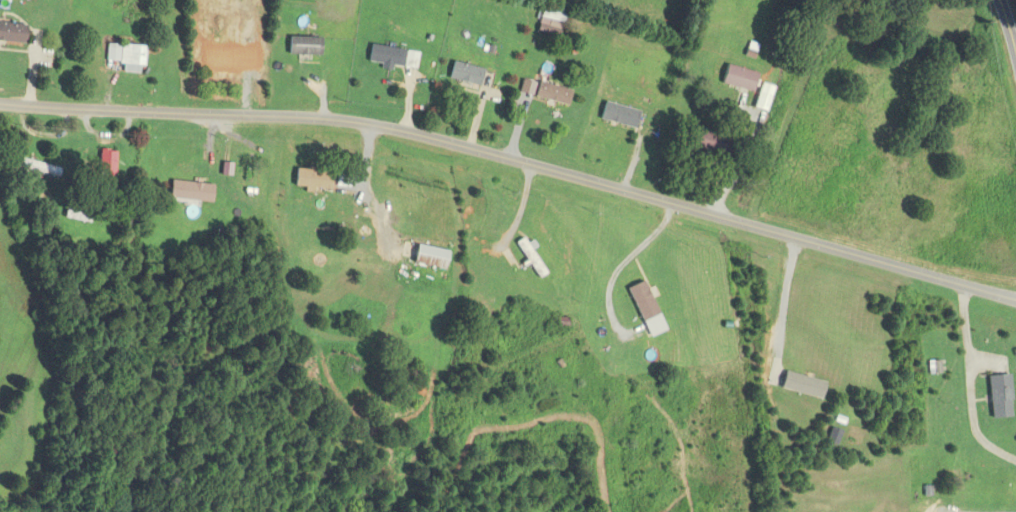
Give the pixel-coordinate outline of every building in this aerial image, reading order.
[(562,14),(541,9),(539,17),(560,22),(562,14)] [(0,23),(0,42),(22,44),(23,25),(0,23)] [(239,34),(207,34),(206,53),(252,54),(252,43),(239,42),(239,34)] [(286,55),(319,55),(319,37),(286,37),(286,55)] [(143,45),(105,45),(105,69),(143,69),(143,45)] [(415,70),(417,53),(368,45),(366,63),(415,70)] [(481,69),(451,61),(447,79),(477,87),(481,69)] [(755,74),(725,64),(719,82),(750,92),(755,74)] [(569,90),(536,82),(533,98),(566,105),(569,90)] [(638,111),(602,102),(598,119),(634,128),(638,111)] [(728,156),(731,135),(691,128),(688,149),(728,156)] [(97,175),(114,175),(115,151),(98,150),(97,175)] [(292,185),(328,190),(330,172),(294,168),(292,185)] [(212,184),(169,180),(167,199),(211,202),(212,184)] [(446,251),(414,245),(411,263),(443,269),(446,251)] [(642,281),(626,287),(647,337),(663,331),(642,281)] [(988,419),(1008,419),(1008,376),(988,376),(988,419)]
